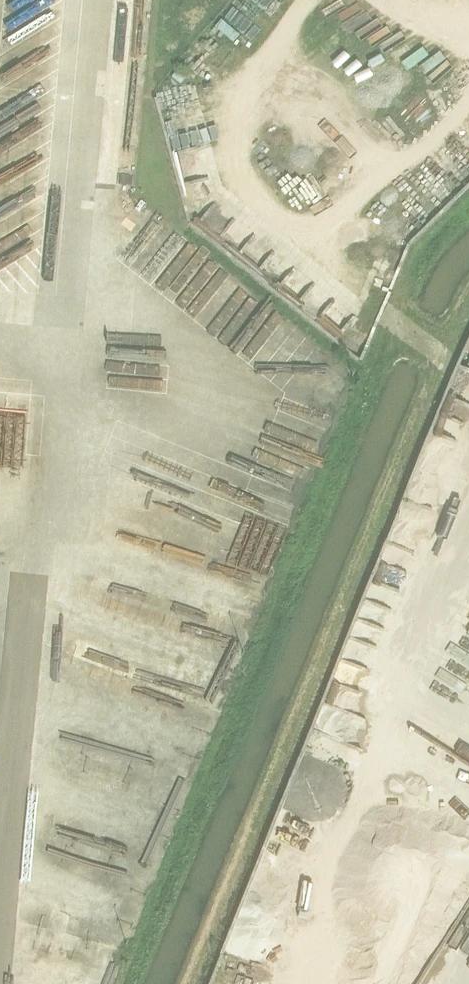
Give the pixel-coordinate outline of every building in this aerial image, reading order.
[(423,45),(399,56),(404,65),(427,54),(423,45)] [(321,438),(329,442),(337,425),(328,421),(321,438)]
